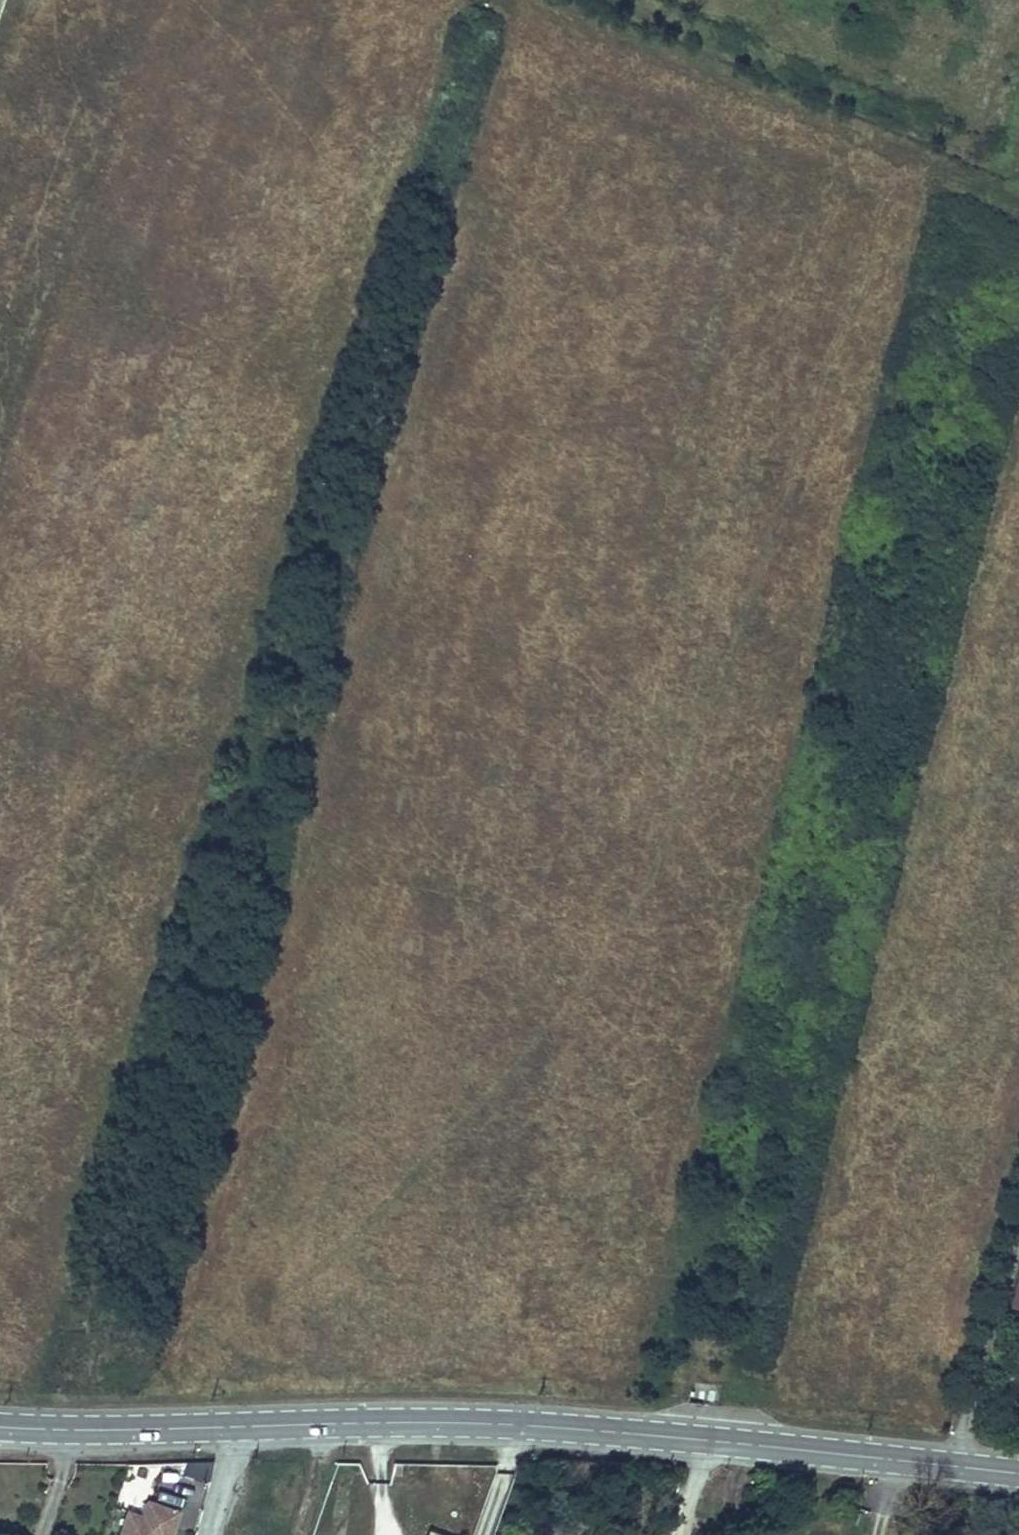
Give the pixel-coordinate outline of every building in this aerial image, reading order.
[(114,1534),(164,1534),(172,1515),(141,1504),(136,1519),(122,1514),(114,1534)]
